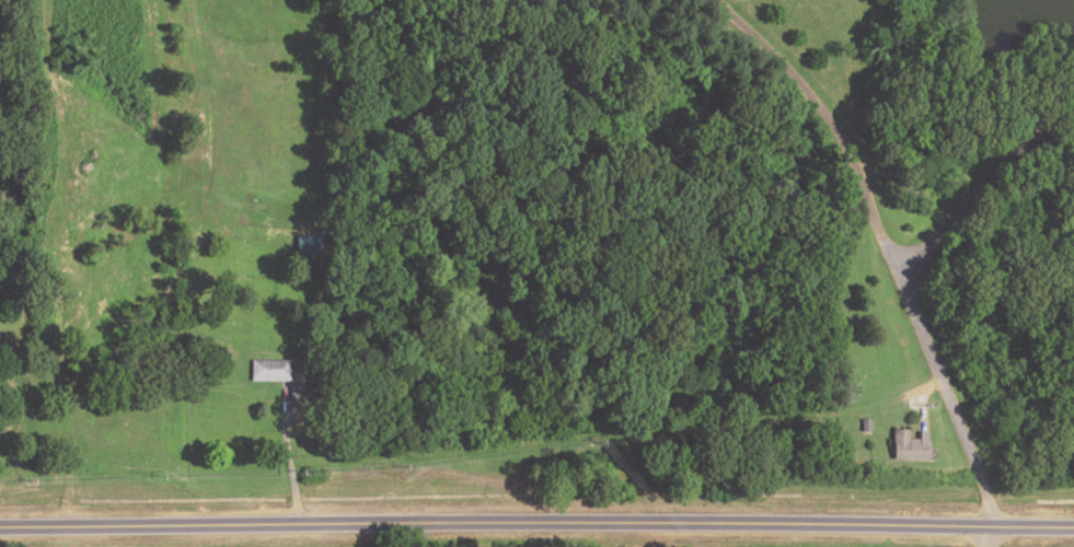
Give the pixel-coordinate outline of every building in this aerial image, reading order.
[(249,381),(287,382),(288,361),(250,360),(249,381)] [(859,430),(869,430),(868,419),(859,419),(859,430)] [(906,439),(917,439),(917,432),(925,432),(925,459),(891,459),(891,430),(906,430),(906,439)]
